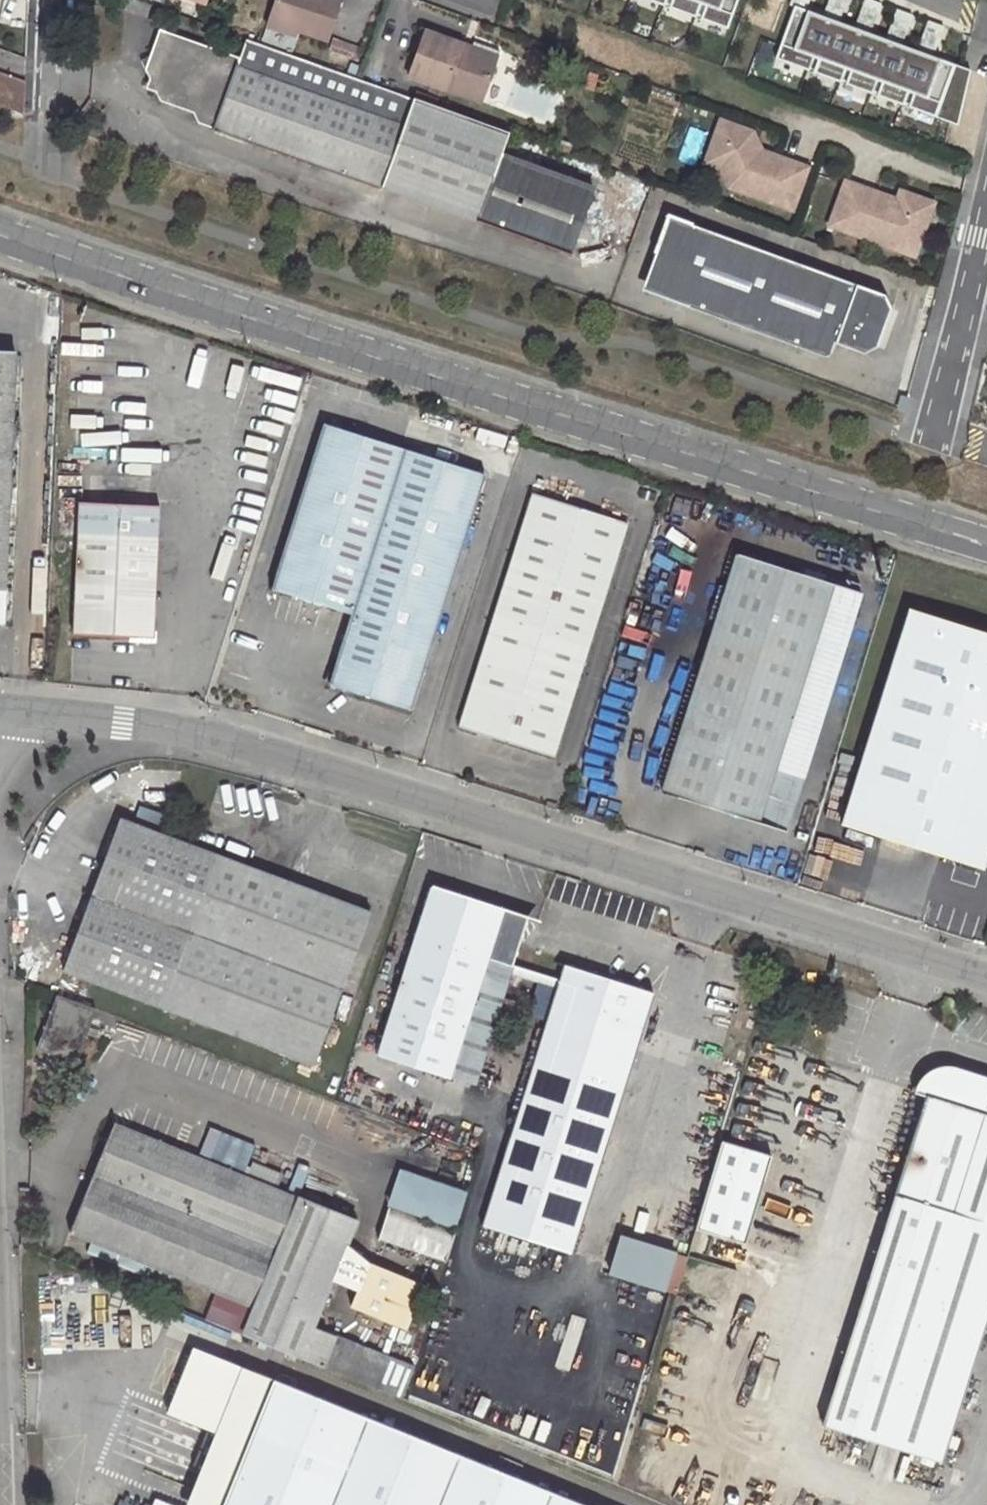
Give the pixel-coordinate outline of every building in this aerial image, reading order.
[(296,31),(327,41),(341,0),(275,0),(268,21),(296,31)] [(735,31),(746,0),(645,0),(735,31)] [(976,71),(803,6),(784,61),(963,122),(976,71)] [(266,26),(294,35),(296,31),(268,21),(266,26)] [(197,124),(475,223),(569,257),(592,193),(499,159),(508,134),(245,41),(238,59),(159,30),(150,57),(139,63),(148,81),(158,84),(155,93),(160,103),(193,115),(197,124)] [(494,64),(458,51),(461,44),(425,31),(409,77),(479,103),(494,64)] [(469,48),(461,44),(458,51),(494,64),(496,57),(498,52),(472,42),(469,48)] [(0,78),(0,108),(24,117),(25,87),(0,78)] [(148,81),(146,90),(155,93),(158,84),(148,81)] [(731,125),(720,121),(714,140),(725,144),(731,125)] [(752,133),(731,125),(725,144),(714,140),(705,163),(720,168),(729,187),(793,210),(808,168),(761,151),(747,146),(752,133)] [(761,151),(752,133),(747,146),(761,151)] [(897,200),(845,181),(829,226),(877,243),(880,235),(899,242),(900,238),(918,244),(933,203),(912,195),(909,204),(897,200)] [(900,191),(897,200),(909,204),(912,195),(900,191)] [(662,218),(636,293),(660,301),(685,227),(662,218)] [(660,301),(827,358),(832,343),(859,352),(873,346),(877,333),(887,329),(882,319),(886,308),(880,295),(685,227),(660,301)] [(877,243),(914,256),(918,244),(900,238),(899,242),(880,235),(877,243)] [(4,625),(16,352),(0,351),(0,624),(4,625)] [(271,589),(348,614),(326,683),(409,710),(484,475),(322,424),(271,589)] [(529,495),(457,725),(554,756),(626,525),(529,495)] [(76,500),(69,632),(151,636),(159,505),(76,500)] [(732,551),(657,790),(758,823),(769,788),(796,797),(857,591),(732,551)] [(986,854),(986,633),(903,607),(836,824),(983,868),(986,854)] [(769,788),(758,823),(785,832),(796,797),(769,788)] [(60,972),(311,1066),(369,912),(115,817),(60,972)] [(472,1085),(526,915),(427,884),(373,1054),(472,1085)] [(571,1253),(652,994),(563,964),(481,1225),(571,1253)] [(76,1061),(95,1011),(54,996),(35,1045),(76,1061)] [(986,1314),(986,1090),(931,1073),(819,1424),(941,1462),(986,1314)] [(68,1234),(249,1307),(239,1332),(402,1399),(415,1367),(315,1324),(357,1221),(111,1122),(68,1234)] [(768,1158),(720,1144),(694,1231),(742,1247),(768,1158)] [(402,1170),(382,1243),(452,1262),(472,1189),(402,1170)] [(624,1235),(610,1287),(669,1303),(683,1251),(624,1235)] [(247,1370),(217,1443),(241,1453),(271,1380),(247,1370)] [(271,1380),(241,1453),(220,1504),(581,1504),(271,1380)]
